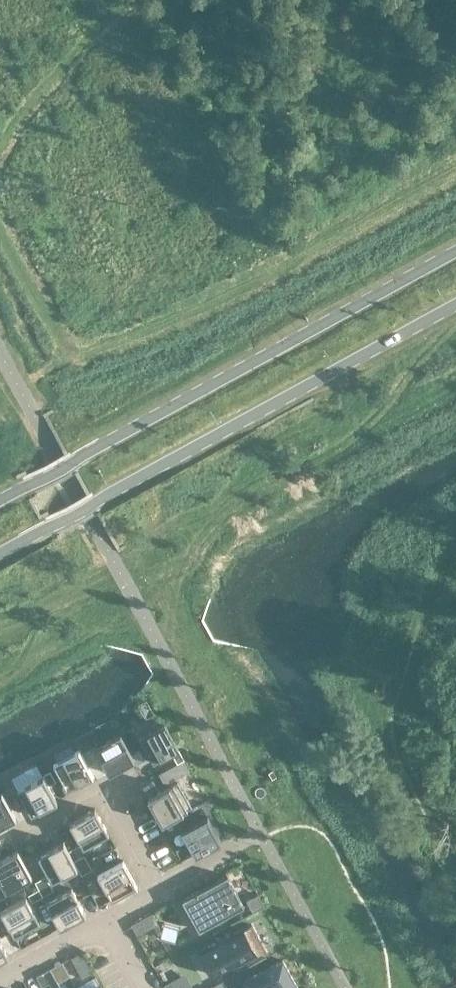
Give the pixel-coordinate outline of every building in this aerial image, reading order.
[(178,749),(164,723),(138,737),(152,763),(171,753),(178,749)] [(108,773),(134,759),(120,734),(94,748),(108,773)] [(184,759),(178,749),(171,753),(177,763),(184,759)] [(53,764),(67,789),(92,775),(78,750),(53,764)] [(159,773),(164,783),(179,775),(174,765),(159,773)] [(31,816),(56,802),(42,776),(17,790),(31,816)] [(161,824),(191,808),(177,782),(147,798),(161,824)] [(0,792),(0,826),(15,818),(1,792),(0,792)] [(83,848),(108,834),(94,808),(69,822),(83,848)] [(195,856),(220,842),(206,816),(181,830),(195,856)] [(73,861),(63,842),(37,856),(51,882),(77,868),(73,861)] [(31,876),(17,850),(0,860),(0,893),(31,876)] [(73,861),(77,868),(87,862),(83,855),(73,861)] [(111,899),(136,885),(122,860),(97,874),(111,899)] [(91,869),(87,862),(77,868),(81,875),(91,869)] [(226,875),(181,900),(198,930),(243,906),(226,875)] [(34,882),(38,889),(49,883),(45,876),(34,882)] [(91,878),(84,881),(90,891),(96,888),(91,878)] [(38,889),(42,896),(52,890),(49,883),(38,889)] [(45,902),(59,928),(85,914),(71,888),(45,902)] [(38,889),(28,895),(31,902),(42,896),(38,889)] [(252,912),(264,906),(257,894),(246,901),(252,912)] [(13,936),(39,922),(25,896),(0,910),(0,911),(3,917),(13,936)] [(251,924),(200,952),(213,975),(242,959),(247,967),(268,955),(251,924)] [(70,957),(81,978),(92,973),(81,952),(70,957)] [(248,987),(297,987),(282,959),(244,980),(248,987)] [(50,969),(42,973),(48,983),(51,987),(56,987),(59,986),(50,969)] [(41,987),(48,983),(42,973),(35,976),(41,987)]
